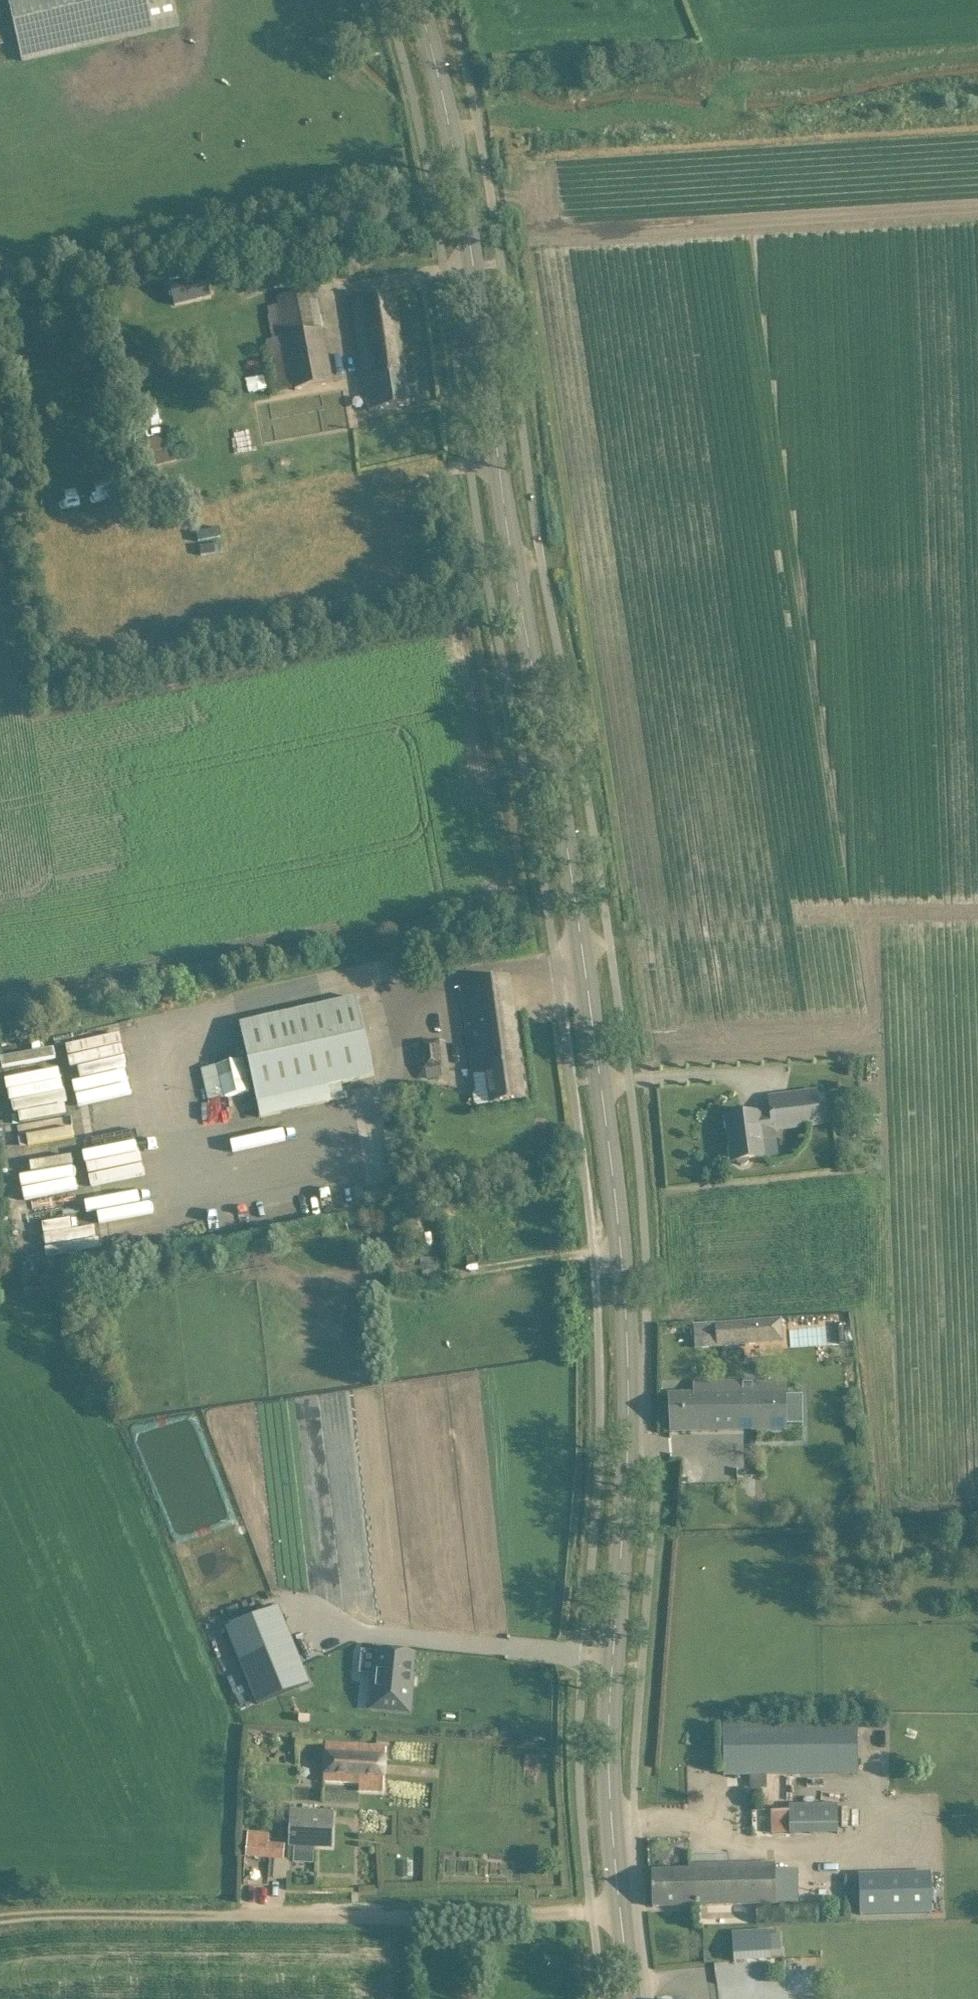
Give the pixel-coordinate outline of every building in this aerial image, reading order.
[(174,0),(9,0),(23,62),(180,28),(174,0)] [(172,279),(177,302),(210,296),(206,273),(172,279)] [(278,388),(294,385),(295,391),(333,384),(315,290),(278,297),(285,334),(269,337),(278,388)] [(395,296),(374,299),(354,302),(370,411),(410,405),(395,296)] [(355,426),(348,386),(273,400),(280,439),(355,426)] [(138,441),(143,469),(177,462),(172,435),(138,441)] [(196,531),(201,556),(224,551),(219,526),(196,531)] [(463,1004),(473,1075),(475,1092),(473,1095),(475,1104),(477,1106),(526,1099),(509,977),(460,984),(463,1004)] [(357,999),(337,1003),(240,1025),(261,1118),(281,1114),(277,1098),(374,1077),(357,999)] [(52,1026),(56,1054),(62,1054),(67,1097),(121,1091),(113,1019),(52,1026)] [(418,1078),(428,1081),(442,1079),(449,1073),(445,1041),(413,1045),(418,1078)] [(0,1062),(0,1109),(12,1177),(61,1168),(57,1144),(48,1145),(44,1121),(42,1121),(41,1113),(48,1112),(47,1104),(56,1102),(47,1053),(0,1062)] [(217,1067),(223,1099),(250,1093),(243,1061),(217,1067)] [(759,1114),(747,1115),(727,1118),(733,1161),(736,1160),(738,1164),(742,1166),(746,1166),(749,1162),(750,1159),(764,1157),(761,1131),(773,1130),(820,1124),(817,1092),(769,1097),(771,1113),(759,1114)] [(240,1147),(292,1136),(289,1121),(236,1133),(240,1147)] [(77,1184),(131,1178),(128,1148),(74,1153),(77,1184)] [(22,1214),(43,1211),(49,1251),(66,1249),(67,1258),(121,1251),(120,1240),(106,1242),(101,1202),(78,1205),(77,1192),(40,1197),(38,1181),(18,1184),(22,1214)] [(759,1320),(695,1325),(697,1348),(761,1343),(759,1320)] [(693,1394),(668,1395),(670,1433),(787,1431),(786,1383),(735,1384),(735,1382),(693,1383),(693,1394)] [(279,1608),(226,1630),(257,1705),(309,1684),(279,1608)] [(374,1682),(371,1710),(410,1714),(413,1686),(411,1686),(414,1654),(378,1650),(375,1682),(374,1682)] [(858,1723),(743,1724),(723,1725),(724,1775),(858,1774),(858,1723)] [(359,1791),(363,1791),(383,1792),(386,1748),(327,1744),(324,1782),(360,1785),(359,1791)] [(835,1804),(767,1804),(767,1834),(835,1834),(835,1804)] [(290,1845),(332,1847),(334,1814),(292,1812),(290,1845)] [(248,1833),(247,1859),(266,1859),(284,1860),(284,1844),(267,1843),(267,1833),(248,1833)] [(798,1870),(775,1870),(775,1864),(690,1866),(690,1871),(652,1872),(653,1907),(776,1904),(776,1903),(799,1902),(798,1870)] [(931,1872),(859,1874),(860,1915),(932,1913),(931,1872)] [(767,1930),(728,1930),(728,1960),(768,1959),(767,1930)]
